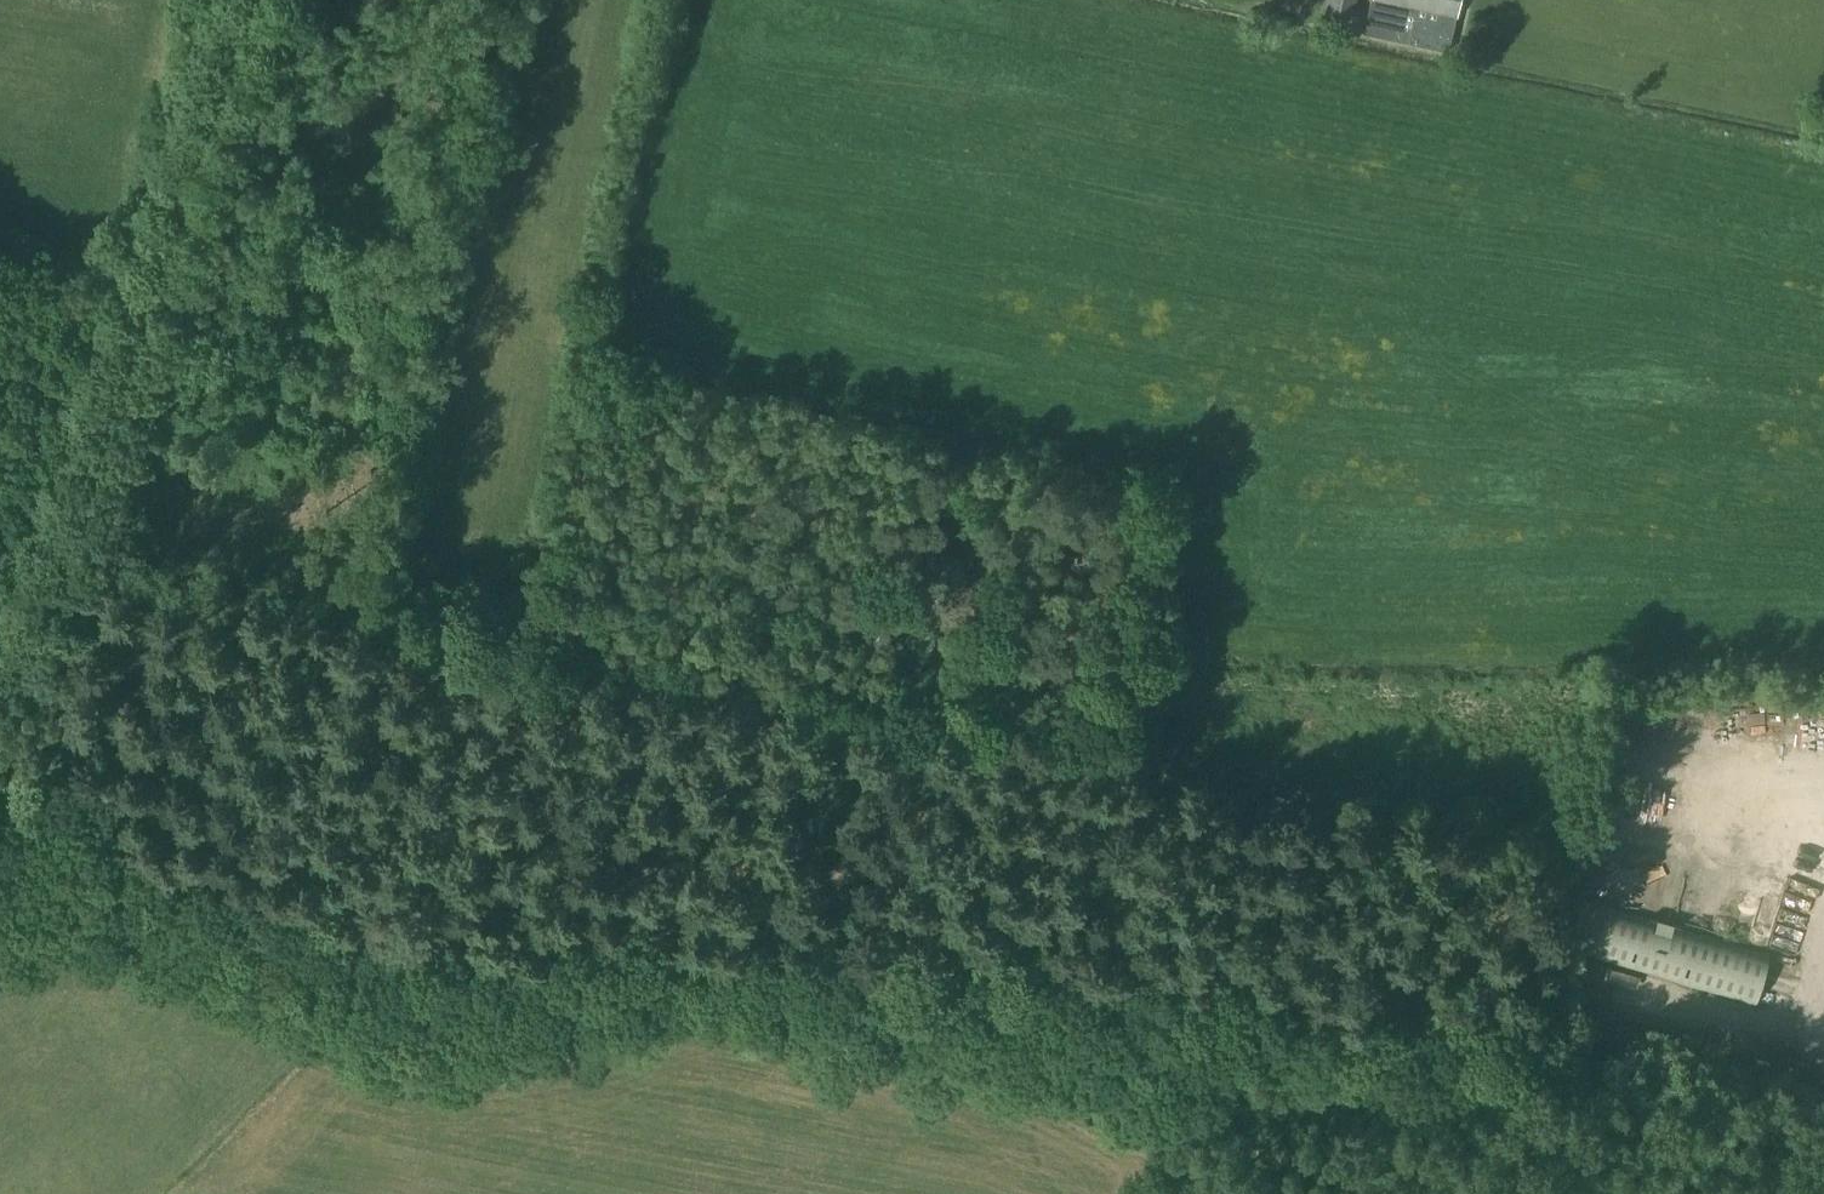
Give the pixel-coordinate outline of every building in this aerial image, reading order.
[(1356,0),(1325,0),(1322,11),(1352,18),(1356,0)] [(1364,35),(1448,53),(1459,0),(1371,0),(1364,35)] [(1669,798),(1681,800),(1684,775),(1655,771),(1650,819),(1666,821),(1669,798)] [(1639,813),(1649,788),(1640,784),(1630,809),(1639,813)] [(1586,900),(1570,952),(1753,1008),(1769,955),(1591,901),(1586,900)] [(1782,930),(1813,935),(1816,921),(1785,916),(1782,930)]
